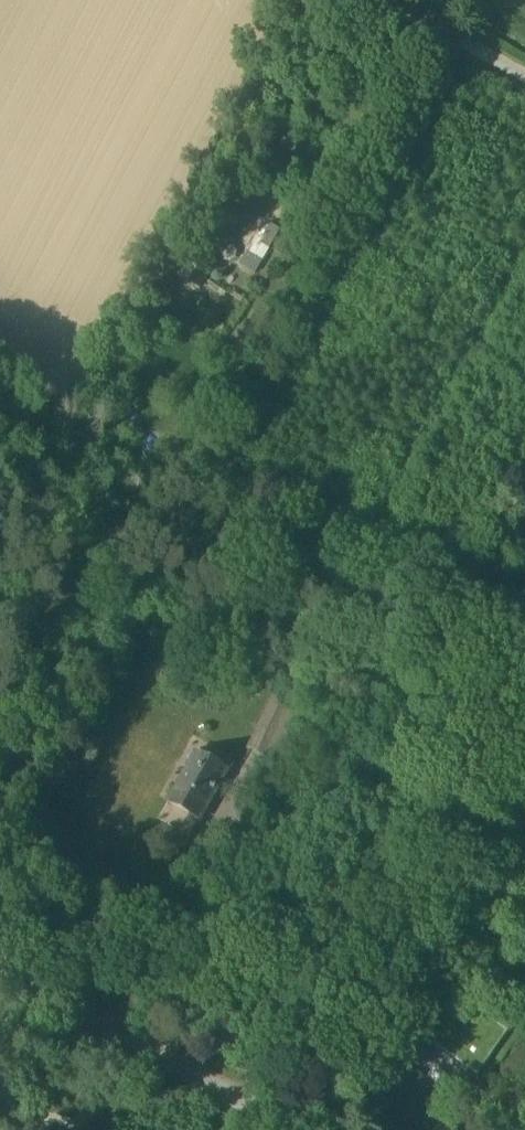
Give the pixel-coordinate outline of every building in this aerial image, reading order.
[(239,265),(257,274),(273,241),(254,232),(239,265)] [(204,723),(200,729),(204,732),(208,726),(204,723)] [(197,752),(168,802),(199,819),(228,770),(197,752)] [(295,898),(280,889),(273,901),(288,909),(295,898)] [(509,1032),(456,995),(426,1039),(478,1076),(509,1032)]
